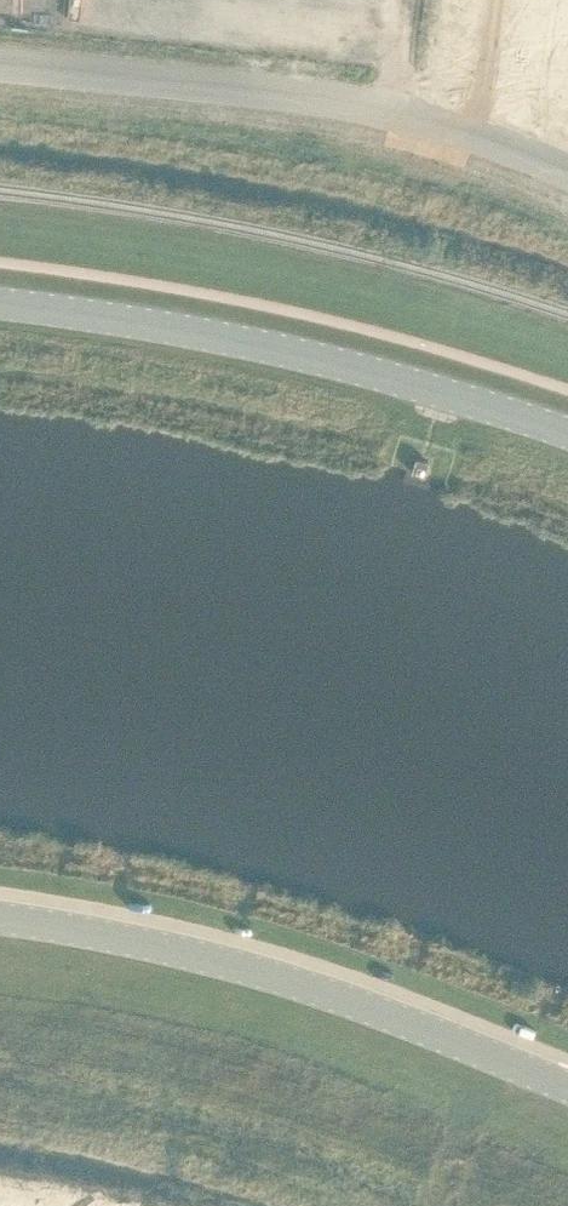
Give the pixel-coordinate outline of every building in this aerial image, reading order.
[(425,475),(426,471),(429,460),(417,456),(412,471),(425,475)]
